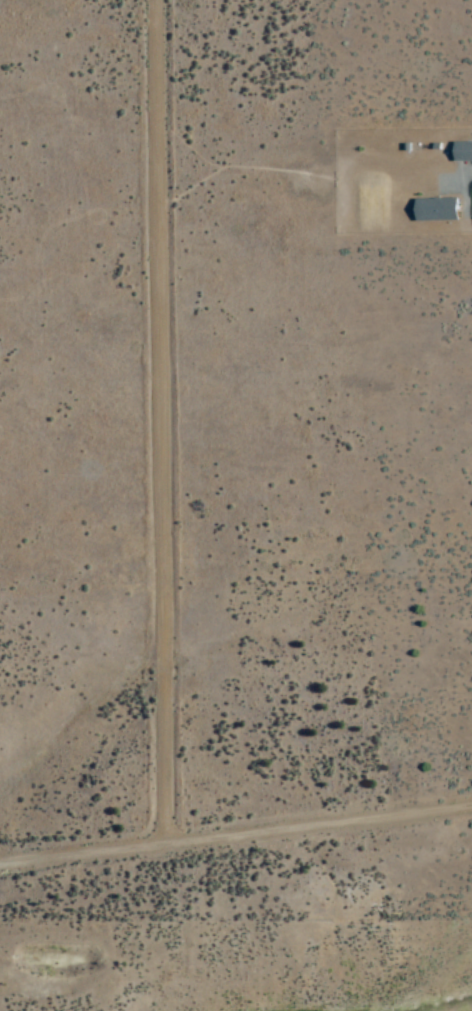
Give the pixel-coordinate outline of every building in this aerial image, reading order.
[(457,200),(414,201),(414,221),(457,221),(457,200)]
